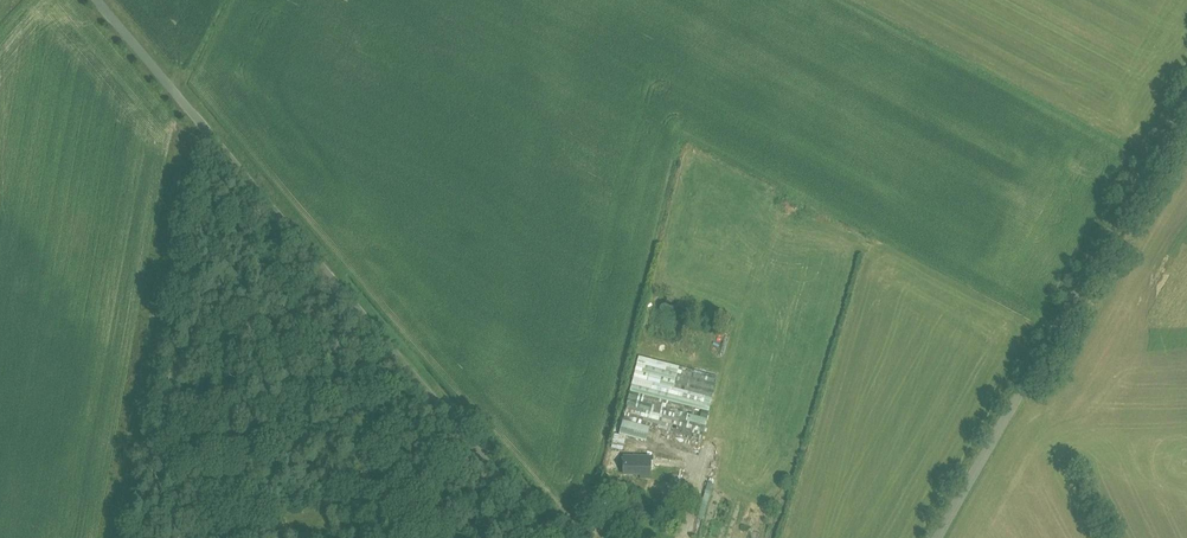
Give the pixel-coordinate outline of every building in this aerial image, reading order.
[(718,376),(640,356),(623,419),(702,440),(718,376)] [(630,432),(642,435),(644,428),(624,425),(623,431),(619,431),(616,444),(627,446),(630,432)] [(650,456),(624,456),(624,474),(641,474),(641,477),(650,477),(650,456)] [(595,508),(593,516),(608,519),(610,511),(595,508)]
